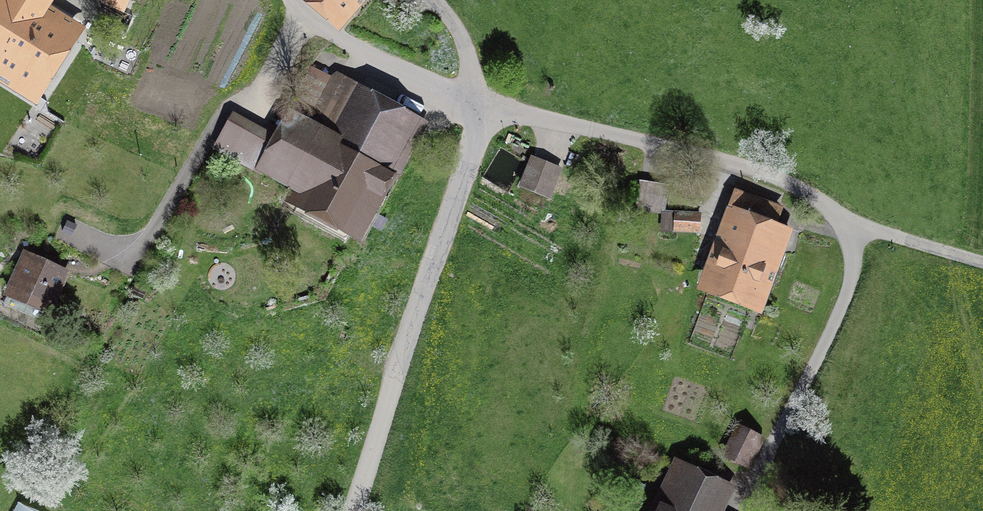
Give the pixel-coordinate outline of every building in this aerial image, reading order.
[(32,102),(74,32),(42,12),(49,1),(48,0),(0,0),(0,83),(32,102)] [(347,32),(374,0),(309,0),(347,32)] [(360,88),(335,75),(308,125),(291,116),(277,142),(232,117),(216,147),(261,172),(263,167),(305,190),(300,199),(354,228),(415,117),(361,87),(360,88)] [(559,172),(530,161),(518,191),(547,202),(559,172)] [(669,185),(641,181),(636,209),(664,213),(669,185)] [(792,234),(725,209),(693,295),(761,320),(792,234)] [(700,217),(673,216),(672,236),(699,237),(700,217)] [(65,273),(25,255),(8,294),(48,312),(65,273)] [(754,442),(737,434),(728,454),(744,462),(754,442)] [(726,487),(687,468),(667,510),(715,510),(726,487)] [(48,510),(9,493),(1,510),(48,510)]
